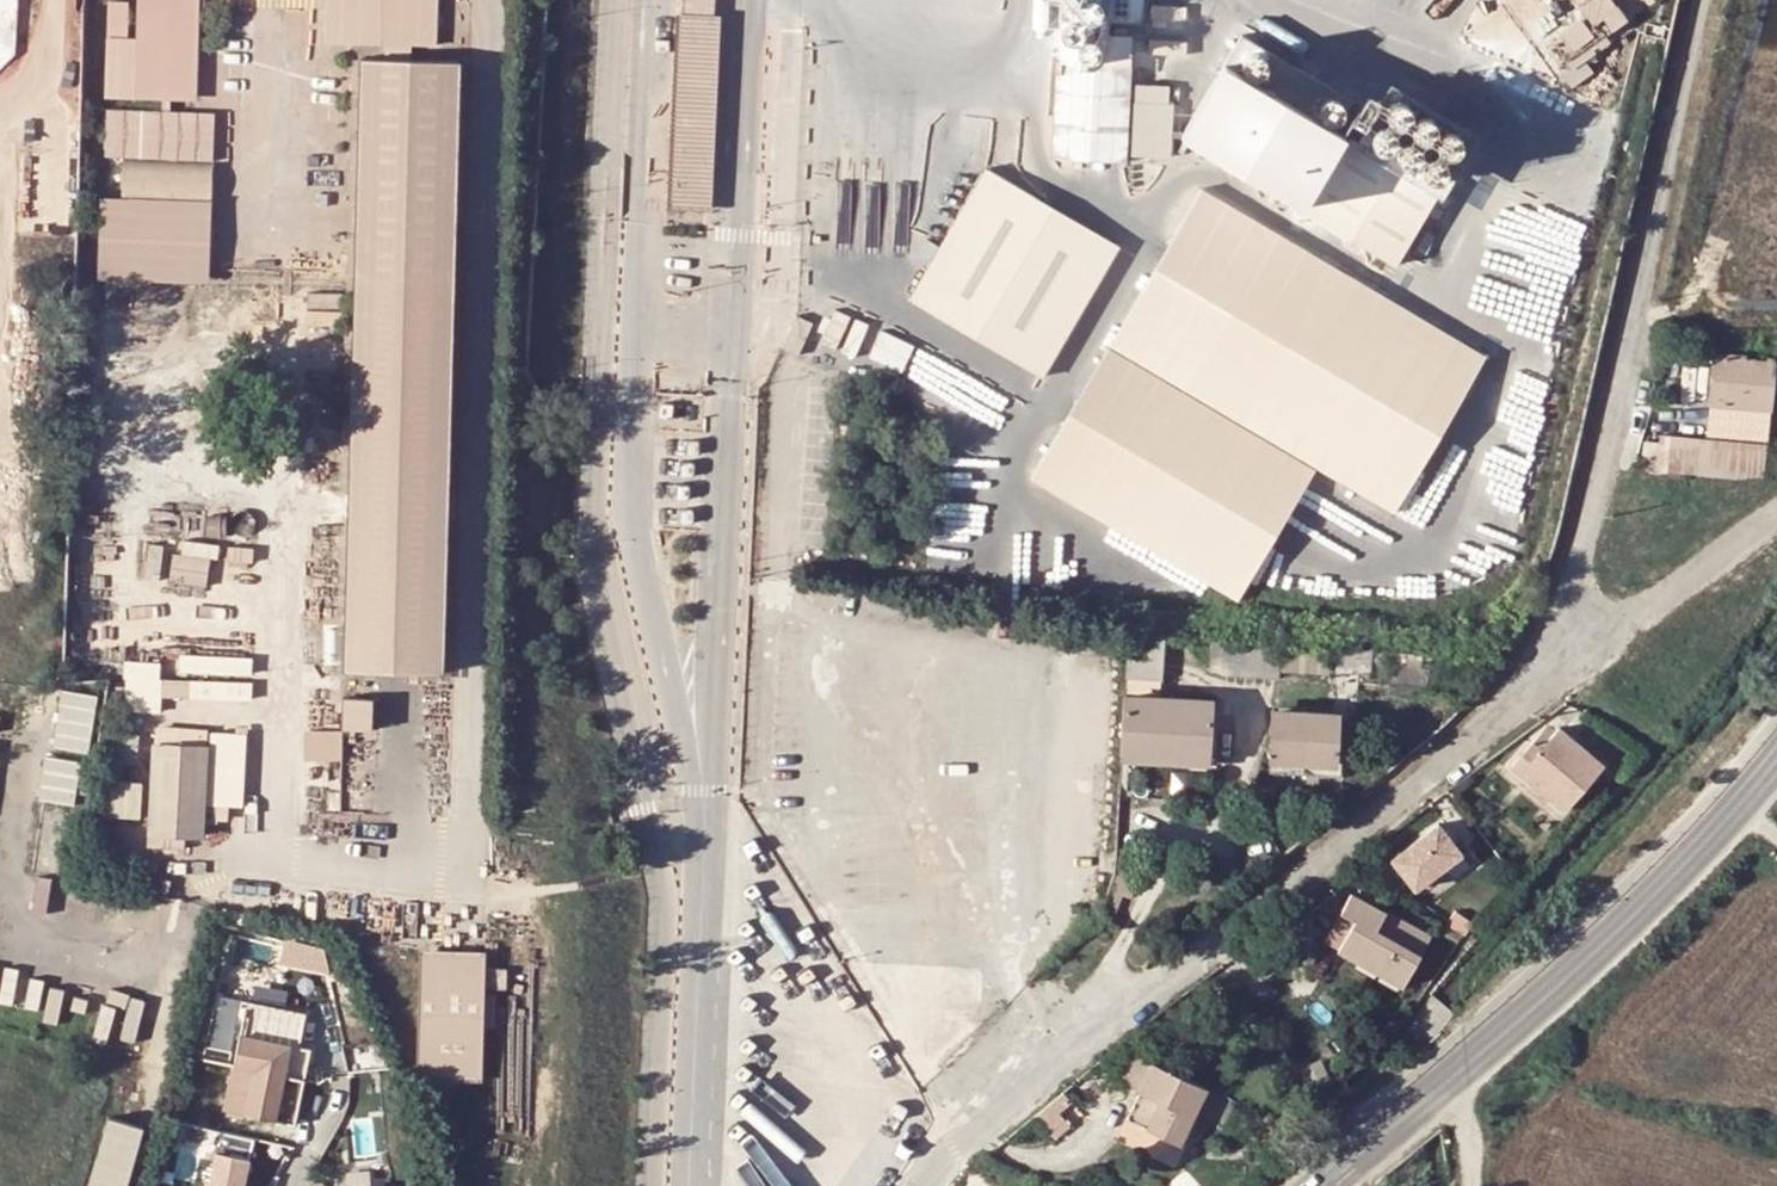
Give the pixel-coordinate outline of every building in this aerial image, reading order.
[(206,206),(209,117),(168,116),(168,102),(190,103),(194,0),(136,0),(135,44),(104,43),(102,99),(157,101),(156,115),(102,114),(101,162),(119,162),(118,203),(206,206)] [(321,45),(432,48),(434,0),(323,0),(321,45)] [(670,205),(701,207),(712,0),(681,0),(670,205)] [(444,672),(460,61),(358,59),(343,670),(444,672)] [(1129,161),(1132,62),(1057,60),(1054,159),(1129,161)] [(1228,63),(1185,136),(1305,207),(1348,133),(1228,63)] [(1143,83),(1142,153),(1178,153),(1179,84),(1143,83)] [(1348,133),(1305,207),(1400,261),(1442,187),(1348,133)] [(1121,242),(985,166),(908,297),(1040,380),(1121,242)] [(1488,353),(1202,185),(1030,476),(1239,600),(1318,470),(1397,514),(1488,353)] [(206,206),(118,203),(96,202),(93,284),(203,287),(206,206)] [(1713,356),(1708,405),(1768,410),(1773,361),(1713,356)] [(1764,446),(1768,410),(1708,405),(1705,440),(1764,446)] [(1644,443),(1640,473),(1760,479),(1764,446),(1705,440),(1684,447),(1644,443)] [(1162,680),(1165,638),(1127,636),(1125,678),(1162,680)] [(1298,677),(1300,645),(1281,644),(1279,676),(1298,677)] [(1357,671),(1358,649),(1336,648),(1335,670),(1357,671)] [(1386,681),(1388,650),(1358,649),(1357,671),(1356,680),(1386,681)] [(133,659),(132,709),(164,710),(165,660),(133,659)] [(65,687),(61,746),(98,749),(103,690),(65,687)] [(342,697),(341,728),(371,729),(373,699),(342,697)] [(1211,700),(1124,697),(1121,757),(1209,759),(1211,700)] [(1268,757),(1337,760),(1338,713),(1271,710),(1268,757)] [(1578,743),(1558,726),(1540,748),(1518,772),(1562,810),(1598,770),(1573,749),(1578,743)] [(312,757),(347,757),(348,729),(312,729),(312,757)] [(208,745),(151,742),(147,835),(203,837),(208,745)] [(1533,742),(1511,766),(1518,772),(1540,748),(1533,742)] [(1598,770),(1604,764),(1578,743),(1573,749),(1598,770)] [(44,798),(83,801),(86,757),(48,754),(44,798)] [(1445,923),(1455,909),(1435,895),(1424,909),(1445,923)] [(1346,925),(1339,940),(1408,971),(1424,942),(1344,899),(1333,918),(1346,925)] [(1455,909),(1445,923),(1465,935),(1474,923),(1455,909)] [(1333,918),(1325,933),(1339,940),(1346,925),(1333,918)] [(243,926),(237,951),(328,976),(321,947),(275,935),(269,933),(243,926)] [(1339,940),(1325,933),(1317,948),(1331,955),(1339,940)] [(1331,955),(1397,991),(1408,971),(1339,940),(1331,955)] [(480,987),(481,969),(481,955),(423,954),(421,1075),(479,1076),(480,987)] [(481,969),(480,987),(503,987),(503,969),(481,969)] [(226,1109),(293,1124),(309,1049),(300,1048),(307,1016),(267,1007),(260,1039),(241,1035),(226,1109)] [(1193,1117),(1207,1088),(1132,1053),(1118,1083),(1138,1092),(1159,1102),(1146,1129),(1179,1145),(1193,1117)] [(1216,1128),(1230,1099),(1207,1088),(1193,1117),(1216,1128)] [(1082,1115),(1064,1091),(1033,1116),(1054,1138),(1082,1115)] [(1138,1092),(1125,1119),(1146,1129),(1159,1102),(1138,1092)] [(158,1128),(120,1115),(97,1185),(139,1185),(158,1128)] [(248,1161),(216,1154),(210,1185),(243,1185),(248,1161)]
